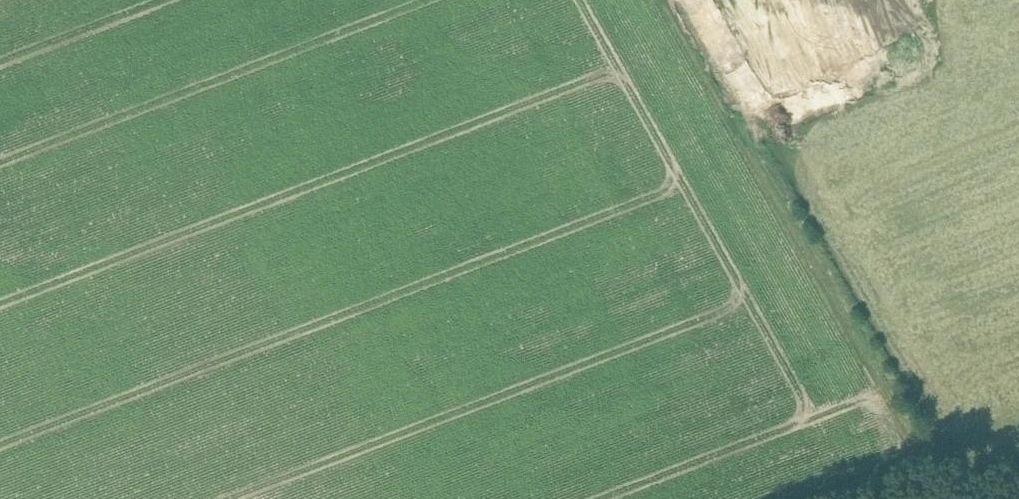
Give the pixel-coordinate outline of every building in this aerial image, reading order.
[(754,84),(829,49),(806,0),(714,0),(754,84)]
